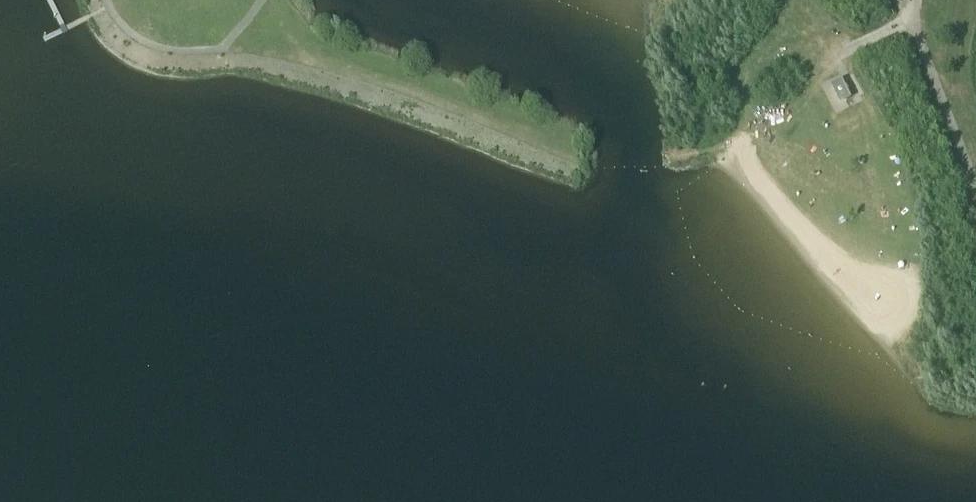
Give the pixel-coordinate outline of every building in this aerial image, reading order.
[(850,96),(843,82),(832,87),(839,102),(850,96)]
